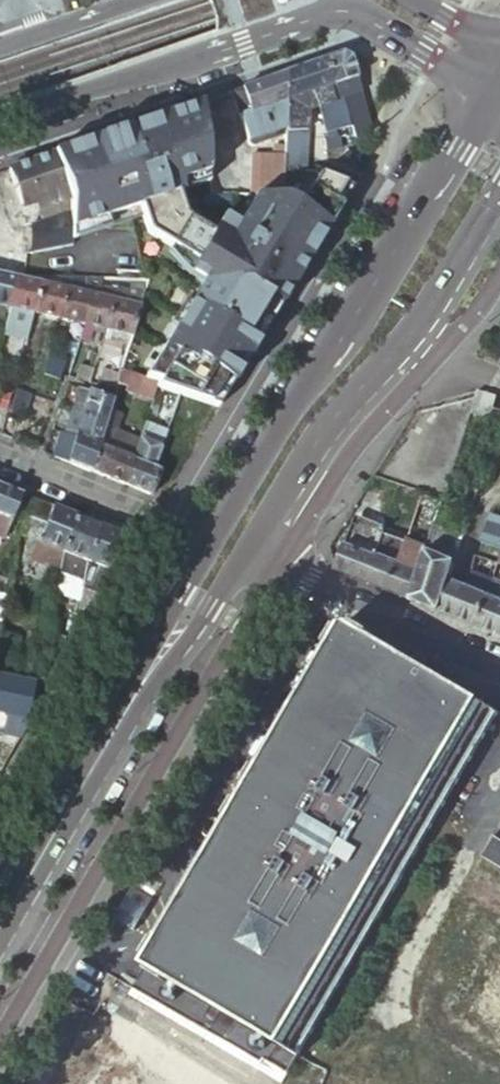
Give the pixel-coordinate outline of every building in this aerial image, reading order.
[(340,54),(322,60),(332,90),(338,88),(351,129),(354,140),(370,136),(351,69),(348,60),(340,54)] [(332,90),(322,60),(282,74),(281,135),(280,150),(280,173),(302,174),(303,156),(296,155),(296,128),(323,118),(331,143),(324,142),(318,156),(338,157),(339,141),(336,134),(343,131),(351,129),(338,88),(332,90)] [(281,135),(282,74),(226,93),(244,146),(246,147),(250,150),(267,144),(266,140),(281,135)] [(162,393),(222,410),(264,350),(255,344),(277,305),(290,311),(357,191),(313,171),(302,174),(298,205),(287,200),(278,200),(258,199),(244,222),(224,217),(215,234),(191,221),(184,197),(188,196),(190,191),(213,186),(213,148),(205,106),(156,117),(168,150),(173,250),(198,268),(190,280),(202,288),(192,305),(180,331),(179,362),(162,393)] [(168,150),(156,117),(51,154),(65,193),(65,194),(54,252),(24,253),(18,254),(14,274),(40,274),(66,275),(94,275),(115,276),(143,276),(130,334),(120,370),(154,380),(159,382),(174,294),(174,290),(173,250),(171,201),(168,150)] [(346,139),(343,131),(336,134),(339,141),(346,139)] [(280,173),(280,150),(270,150),(270,159),(249,158),(249,199),(258,199),(278,200),(280,173)] [(51,154),(6,170),(20,209),(33,205),(65,194),(65,193),(51,154)] [(65,194),(33,205),(36,213),(38,212),(41,221),(30,225),(24,253),(54,252),(65,194)] [(0,274),(0,305),(7,307),(13,277),(0,274)] [(40,274),(14,274),(13,277),(7,307),(31,312),(40,274)] [(66,275),(40,274),(31,312),(56,317),(66,275)] [(83,323),(94,275),(66,275),(56,317),(83,323)] [(103,327),(115,276),(94,275),(83,323),(103,327)] [(103,327),(130,334),(143,276),(115,276),(103,327)] [(31,312),(7,307),(0,333),(25,339),(31,312)] [(63,357),(46,352),(39,374),(56,380),(63,357)] [(102,367),(99,380),(108,383),(115,385),(116,380),(119,372),(102,367)] [(125,388),(149,396),(154,380),(120,370),(119,372),(116,380),(126,383),(125,388)] [(115,385),(108,383),(105,395),(112,397),(115,385)] [(69,409),(80,413),(87,390),(76,386),(69,409)] [(112,397),(105,395),(87,390),(80,413),(104,421),(108,409),(112,397)] [(473,391),(469,404),(484,409),(489,396),(473,391)] [(11,394),(9,394),(4,414),(16,417),(21,395),(12,393),(11,394)] [(73,435),(80,413),(69,409),(61,434),(72,438),(73,435)] [(136,441),(137,438),(114,429),(118,413),(108,409),(104,421),(97,445),(89,473),(123,486),(136,441)] [(97,445),(104,421),(80,413),(73,435),(97,445)] [(137,438),(136,441),(160,450),(166,429),(142,420),(137,438)] [(64,463),(72,438),(61,434),(58,433),(51,458),(64,463)] [(64,463),(89,473),(97,445),(73,435),(72,438),(64,463)] [(123,486),(146,495),(160,450),(136,441),(123,486)] [(18,496),(0,489),(0,539),(18,496)] [(73,518),(29,500),(15,537),(13,546),(57,563),(59,553),(73,518)] [(486,515),(476,544),(476,545),(499,553),(499,520),(486,515)] [(98,527),(73,518),(59,553),(57,563),(82,573),(84,563),(98,527)] [(119,536),(98,527),(84,563),(111,573),(119,536)] [(334,571),(365,583),(378,547),(358,538),(354,546),(345,543),(334,571)] [(378,547),(365,583),(385,591),(396,545),(380,538),(378,547)] [(396,545),(385,591),(408,600),(417,570),(405,565),(410,550),(396,545)] [(417,570),(408,600),(435,612),(446,580),(452,561),(423,550),(417,570)] [(474,627),(499,638),(499,581),(490,577),(484,595),(474,627)] [(435,612),(441,614),(452,582),(446,580),(435,612)] [(452,582),(441,614),(451,618),(462,586),(452,582)] [(484,595),(462,586),(451,618),(474,627),(484,595)] [(138,963),(302,1045),(483,689),(319,607),(138,963)] [(0,677),(0,732),(16,735),(22,724),(23,719),(18,718),(25,683),(0,677)] [(499,867),(499,837),(491,831),(478,852),(499,867)] [(473,893),(421,994),(499,1035),(499,906),(473,893)] [(273,1061),(256,1052),(241,1083),(180,1051),(174,1063),(93,1021),(61,1083),(261,1083),(273,1061)]
